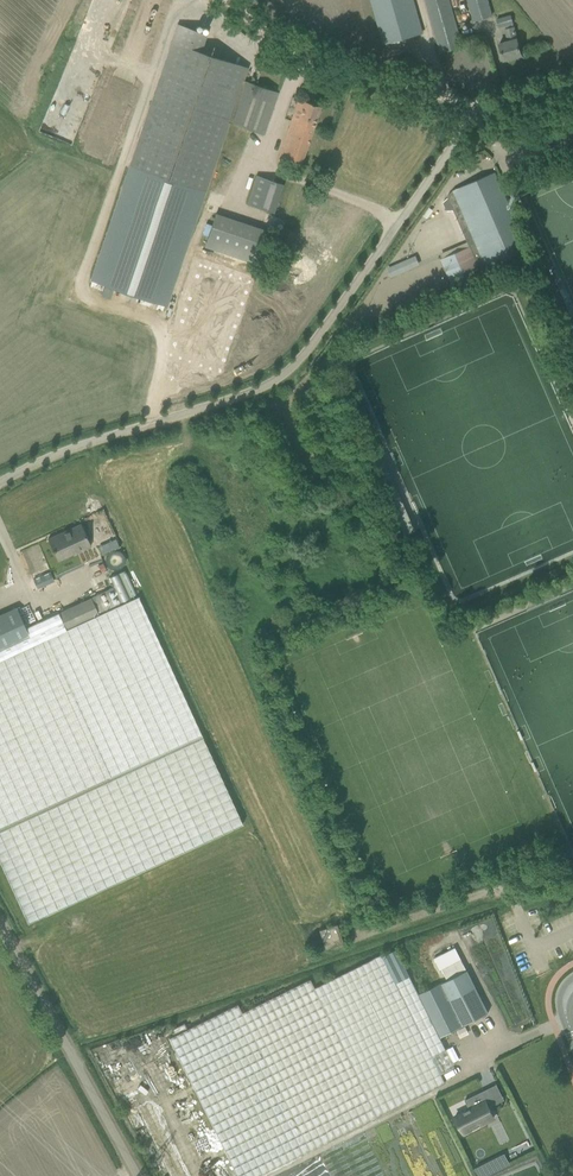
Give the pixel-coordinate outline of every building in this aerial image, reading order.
[(381,33),(384,44),(423,33),(419,22),(413,0),(371,0),(381,33)] [(437,41),(440,52),(462,46),(449,0),(425,0),(437,41)] [(473,20),(492,15),(488,0),(467,0),(473,20)] [(505,26),(509,41),(499,44),(504,60),(522,55),(518,44),(517,39),(511,15),(497,19),(500,27),(505,26)] [(182,26),(134,167),(204,191),(227,121),(264,133),(278,92),(246,81),(246,82),(241,81),(246,67),(199,51),(204,34),(182,26)] [(276,161),(299,168),(321,107),(298,99),(276,161)] [(134,167),(95,281),(165,305),(204,191),(134,167)] [(469,246),(441,259),(453,287),(489,271),(488,270),(529,252),(495,172),(456,189),(453,191),(448,196),(448,198),(443,202),(447,211),(454,211),(469,246)] [(282,184),(257,176),(248,204),(273,212),(282,184)] [(267,231),(216,214),(205,247),(256,264),(267,231)] [(294,233),(284,227),(275,241),(285,247),(294,233)] [(389,278),(420,269),(416,256),(386,266),(389,278)] [(57,561),(68,557),(91,546),(86,535),(81,524),(47,539),(57,561)] [(102,562),(97,564),(101,571),(105,569),(102,562)] [(28,923),(242,824),(139,596),(121,604),(114,587),(25,628),(16,608),(0,615),(0,863),(28,923)] [(325,949),(343,943),(336,924),(318,929),(325,949)] [(382,956),(382,955),(314,989),(310,980),(241,1014),(237,1005),(168,1040),(236,1175),(259,1175),(445,1082),(433,1057),(446,1050),(440,1037),(463,1025),(488,1013),(456,948),(434,959),(440,970),(442,969),(447,980),(441,983),(419,994),(396,949),(383,956),(382,956)] [(469,1109),(455,1116),(463,1133),(494,1118),(489,1107),(486,1101),(489,1100),(485,1092),(467,1101),(466,1099),(465,1100),(469,1109)] [(475,1170),(478,1175),(485,1175),(501,1168),(497,1159),(475,1170)]
